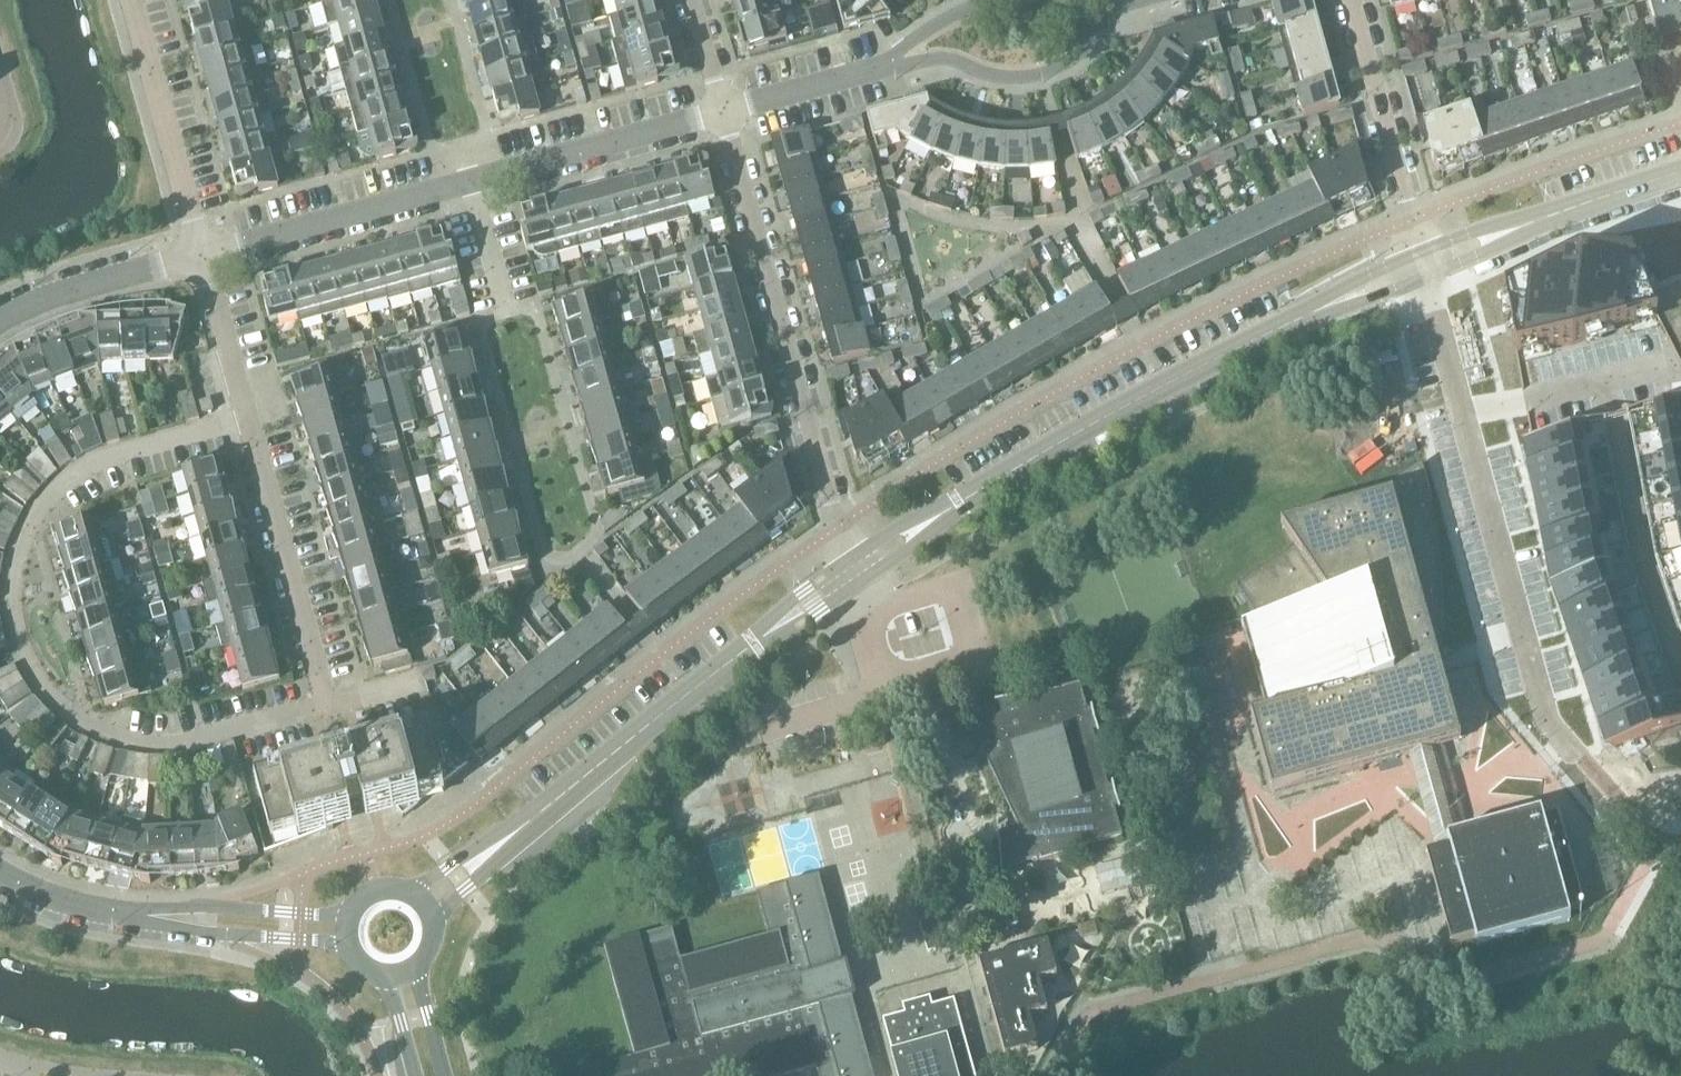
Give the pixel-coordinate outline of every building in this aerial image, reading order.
[(339,24),(383,12),(382,9),(382,7),(381,4),(376,6),(374,0),(340,0),(333,2),(339,24)] [(469,11),(509,0),(466,0),(469,11)] [(524,19),(527,19),(522,0),(509,0),(469,11),(473,26),(468,27),(469,29),(469,32),(470,34),(524,19)] [(558,0),(553,0),(548,1),(551,12),(561,9),(558,0)] [(619,17),(657,6),(656,0),(614,0),(619,17)] [(737,8),(736,7),(762,0),(733,0),(732,7),(733,9),(737,8)] [(739,30),(781,18),(794,15),(790,0),(762,0),(736,7),(737,8),(740,19),(739,29),(739,30)] [(877,0),(836,0),(845,32),(880,3),(877,0)] [(1279,27),(1315,17),(1310,0),(1287,0),(1272,4),(1279,27)] [(1414,0),(1390,0),(1392,10),(1415,3),(1414,0)] [(1591,0),(1580,3),(1583,13),(1594,10),(1591,0)] [(1660,45),(1663,44),(1661,38),(1670,35),(1680,33),(1680,36),(1680,0),(1648,0),(1660,45)] [(189,17),(195,36),(233,26),(227,1),(207,6),(208,12),(189,17)] [(566,8),(571,27),(591,21),(587,3),(576,5),(566,8)] [(1583,13),(1580,3),(1569,6),(1572,16),(1583,13)] [(609,19),(615,41),(669,27),(668,24),(667,22),(666,19),(661,21),(657,6),(619,17),(609,19)] [(817,10),(824,38),(838,34),(831,6),(817,10)] [(1638,23),(1634,8),(1618,13),(1621,27),(1638,23)] [(551,12),(550,12),(553,23),(564,20),(561,9),(551,12)] [(1252,10),(1229,17),(1229,16),(1219,19),(1222,29),(1229,27),(1231,32),(1256,25),(1252,10)] [(1500,11),(1490,14),(1493,27),(1503,24),(1500,11)] [(339,24),(345,46),(384,35),(380,20),(385,19),(384,14),(383,12),(339,24)] [(1548,12),(1537,15),(1539,25),(1550,22),(1548,12)] [(286,16),(289,30),(302,27),(299,13),(286,16)] [(1591,17),(1593,27),(1604,24),(1602,14),(1591,17)] [(283,15),(272,18),(276,31),(287,28),(283,15)] [(1539,25),(1537,15),(1525,18),(1528,28),(1539,25)] [(1279,27),(1285,49),(1321,39),(1315,17),(1279,27)] [(781,18),(739,30),(745,53),(749,51),(751,58),(789,47),(781,18)] [(481,55),(520,44),(531,41),(524,19),(470,34),(471,37),(472,42),(477,40),(481,55)] [(1153,37),(1155,45),(1189,64),(1195,51),(1209,48),(1212,59),(1223,56),(1213,20),(1153,37)] [(1579,21),(1568,24),(1570,33),(1581,30),(1579,21)] [(1493,27),(1492,28),(1495,37),(1506,34),(1503,24),(1493,27)] [(1570,33),(1568,24),(1556,27),(1559,36),(1570,33)] [(195,61),(196,63),(240,51),(233,26),(195,36),(200,54),(195,56),(195,58),(195,61)] [(612,42),(618,64),(670,50),(665,35),(670,34),(670,31),(670,29),(669,27),(615,41),(612,42)] [(1495,37),(1492,28),(1481,31),(1484,40),(1495,37)] [(1581,30),(1570,33),(1574,45),(1585,42),(1581,30)] [(567,32),(557,35),(563,56),(573,53),(567,32)] [(293,37),(297,53),(307,50),(304,34),(293,37)] [(1532,34),(1521,37),(1524,46),(1535,43),(1532,34)] [(334,49),(340,70),(395,55),(395,53),(393,48),(388,49),(384,35),(345,46),(334,49)] [(1460,37),(1449,40),(1451,49),(1462,46),(1460,37)] [(1524,46),(1521,37),(1510,40),(1513,49),(1524,46)] [(290,49),(287,38),(278,40),(281,51),(290,49)] [(575,41),(578,52),(587,49),(584,38),(575,41)] [(1285,49),(1291,71),(1327,61),(1321,39),(1285,49)] [(1451,49),(1449,40),(1438,43),(1440,52),(1451,49)] [(481,76),(482,78),(526,66),(525,62),(530,61),(532,58),(532,54),(531,51),(529,48),(525,46),(521,47),(520,44),(481,55),(486,69),(481,71),(481,73),(481,76)] [(1155,45),(1145,63),(1177,85),(1178,83),(1189,64),(1155,45)] [(1488,46),(1477,49),(1480,58),(1491,55),(1488,46)] [(204,69),(208,84),(257,70),(251,48),(240,51),(196,63),(197,66),(198,68),(199,70),(204,69)] [(587,49),(578,52),(581,62),(591,60),(587,49)] [(1480,58),(1477,49),(1466,52),(1469,61),(1480,58)] [(670,50),(618,64),(626,93),(658,83),(657,78),(676,73),(670,50)] [(1229,52),(1232,63),(1241,61),(1238,50),(1229,52)] [(1397,54),(1400,63),(1411,60),(1408,51),(1397,54)] [(577,67),(573,53),(563,56),(567,69),(577,67)] [(1459,64),(1457,54),(1434,61),(1437,70),(1459,64)] [(340,70),(346,92),(396,79),(392,64),(397,63),(396,60),(396,58),(395,55),(340,70)] [(298,59),(302,72),(311,69),(307,56),(298,59)] [(1249,59),(1241,61),(1244,69),(1252,67),(1249,59)] [(1241,61),(1232,63),(1235,74),(1244,72),(1244,69),(1241,61)] [(1291,71),(1297,93),(1333,83),(1327,61),(1291,71)] [(1145,63),(1133,79),(1161,104),(1176,86),(1177,85),(1145,63)] [(1402,69),(1404,79),(1427,73),(1424,64),(1402,69)] [(489,84),(494,98),(532,88),(526,66),(482,78),(483,81),(484,83),(485,85),(489,84)] [(1631,66),(1608,74),(1620,110),(1644,102),(1631,66)] [(207,102),(208,107),(263,92),(257,70),(208,84),(212,98),(207,100),(207,102)] [(287,73),(290,84),(299,82),(296,71),(287,73)] [(1608,74),(1585,82),(1597,118),(1620,110),(1608,74)] [(1219,78),(1222,89),(1231,86),(1228,75),(1219,78)] [(304,80),(307,91),(316,89),(313,78),(304,80)] [(346,92),(352,114),(408,99),(407,96),(405,92),(400,93),(396,79),(346,92)] [(1133,79),(1118,93),(1143,122),(1160,106),(1161,104),(1133,79)] [(299,82),(290,84),(293,95),(302,93),(299,82)] [(1585,82),(1563,90),(1575,125),(1597,118),(1585,82)] [(1333,83),(1297,93),(1303,116),(1339,106),(1333,83)] [(588,88),(592,102),(601,99),(598,85),(588,88)] [(1231,86),(1222,89),(1225,100),(1234,97),(1231,86)] [(532,88),(494,98),(500,122),(519,116),(520,122),(540,116),(532,88)] [(587,103),(583,89),(574,92),(577,106),(587,103)] [(1563,90),(1540,98),(1552,133),(1575,125),(1563,90)] [(220,127),(259,117),(269,114),(263,92),(208,107),(209,110),(211,114),(216,113),(220,127)] [(1118,93),(1102,106),(1124,137),(1142,123),(1143,122),(1118,93)] [(1241,97),(1244,108),(1254,105),(1251,94),(1241,97)] [(1540,98),(1517,105),(1530,141),(1552,133),(1540,98)] [(352,114),(358,136),(408,122),(404,108),(409,106),(409,104),(408,101),(408,99),(352,114)] [(898,134),(909,140),(930,108),(927,100),(867,116),(877,152),(888,149),(885,137),(898,134)] [(1254,105),(1244,108),(1247,119),(1257,116),(1254,105)] [(1467,105),(1444,113),(1462,164),(1484,156),(1472,121),(1467,105)] [(1517,105),(1495,113),(1507,148),(1530,141),(1517,105)] [(1102,106),(1085,116),(1102,150),(1103,149),(1122,138),(1124,137),(1102,106)] [(930,152),(932,152),(948,117),(930,108),(909,140),(930,152)] [(1329,116),(1331,125),(1353,119),(1351,109),(1329,116)] [(327,120),(325,111),(314,114),(317,123),(327,120)] [(1462,164),(1444,113),(1417,123),(1418,126),(1424,124),(1429,142),(1434,163),(1436,162),(1439,172),(1462,164)] [(1495,113),(1472,121),(1484,156),(1507,148),(1495,113)] [(311,125),(308,115),(299,117),(302,128),(311,125)] [(1102,150),(1085,116),(1065,124),(1078,160),(1080,159),(1102,150)] [(219,146),(220,151),(265,138),(259,117),(220,127),(224,142),(219,143),(219,146)] [(953,161),(955,161),(966,125),(948,117),(932,152),(953,161)] [(852,121),(855,132),(864,129),(861,118),(852,121)] [(1307,122),(1309,131),(1320,128),(1318,119),(1307,122)] [(408,122),(358,136),(362,153),(367,156),(371,157),(375,156),(377,161),(397,156),(395,150),(414,145),(408,122)] [(1298,124),(1287,127),(1290,137),(1301,133),(1298,124)] [(956,162),(979,167),(987,130),(966,125),(955,161),(956,162)] [(1290,137),(1287,127),(1276,130),(1278,140),(1290,137)] [(1048,129),(1026,132),(1029,170),(1031,170),(1056,166),(1048,129)] [(1003,170),(1004,170),(1006,132),(987,130),(979,167),(981,168),(1003,170)] [(1006,132),(1004,170),(1029,170),(1026,132),(1006,132)] [(321,135),(323,145),(335,142),(332,133),(321,135)] [(772,143),(779,166),(815,156),(808,133),(772,143)] [(302,140),(305,149),(316,146),(313,137),(302,140)] [(228,157),(233,174),(272,164),(265,138),(220,151),(222,156),(223,158),(228,157)] [(1216,139),(1206,144),(1211,152),(1220,147),(1216,139)] [(1243,144),(1247,153),(1257,148),(1253,139),(1243,144)] [(1211,152),(1206,144),(1195,148),(1200,157),(1211,152)] [(1361,145),(1324,163),(1347,211),(1371,200),(1367,191),(1356,151),(1362,150),(1361,145)] [(1187,147),(1174,153),(1182,163),(1193,159),(1187,147)] [(1232,149),(1221,154),(1226,163),(1236,158),(1232,149)] [(861,155),(864,166),(874,163),(870,152),(861,155)] [(1226,163),(1221,154),(1211,159),(1215,168),(1226,163)] [(344,155),(336,157),(340,171),(348,169),(344,155)] [(779,166),(785,188),(821,178),(815,156),(779,166)] [(326,160),(330,174),(340,172),(336,158),(326,160)] [(312,164),(316,178),(325,176),(321,162),(312,164)] [(699,163),(676,169),(687,208),(715,200),(709,180),(704,182),(699,163)] [(874,163),(864,166),(867,177),(877,174),(874,163)] [(1301,173),(1308,188),(1311,187),(1326,221),(1347,211),(1324,163),(1301,173)] [(272,164),(233,174),(238,194),(257,189),(259,194),(278,189),(272,164)] [(1157,167),(1146,172),(1151,181),(1161,176),(1157,167)] [(655,169),(653,170),(668,225),(690,219),(687,208),(676,169),(664,173),(662,173),(660,168),(657,168),(655,169)] [(882,171),(885,181),(895,179),(892,168),(882,171)] [(644,178),(632,181),(646,231),(668,225),(653,170),(650,170),(648,171),(645,172),(647,177),(644,178)] [(1188,170),(1178,175),(1182,184),(1192,179),(1188,170)] [(1151,181),(1146,172),(1136,177),(1140,186),(1151,181)] [(1182,184),(1178,175),(1167,180),(1171,189),(1182,184)] [(1115,177),(1102,183),(1110,200),(1123,194),(1115,177)] [(785,188),(791,209),(827,199),(821,178),(785,188)] [(611,181),(609,181),(624,237),(646,231),(632,181),(625,183),(618,185),(616,180),(614,180),(611,181)] [(603,189),(588,193),(603,243),(624,237),(609,181),(606,182),(604,183),(603,183),(601,184),(603,189)] [(900,192),(911,197),(915,188),(905,183),(900,192)] [(1308,188),(1289,197),(1305,231),(1326,221),(1311,187),(1308,188)] [(1145,191),(1134,196),(1139,204),(1149,199),(1145,191)] [(567,193),(565,194),(580,249),(603,243),(588,193),(586,194),(574,197),(572,192),(570,193),(567,193)] [(1090,197),(1094,206),(1104,203),(1101,193),(1090,197)] [(559,201),(545,205),(558,255),(580,249),(565,194),(564,194),(563,194),(560,195),(558,196),(559,201)] [(873,198),(876,209),(886,207),(883,195),(873,198)] [(929,205),(941,208),(944,199),(932,195),(929,205)] [(1139,204),(1134,196),(1124,201),(1128,209),(1139,204)] [(1289,197),(1268,207),(1284,241),(1305,231),(1289,197)] [(791,209),(797,231),(833,221),(827,199),(791,209)] [(944,199),(941,208),(951,211),(954,202),(944,199)] [(1155,204),(1154,204),(1160,216),(1168,212),(1163,200),(1162,201),(1155,204)] [(527,252),(533,250),(534,255),(538,257),(542,258),(546,258),(558,255),(545,205),(523,211),(522,212),(527,231),(522,232),(524,240),(524,241),(527,252)] [(1053,207),(1054,216),(1065,214),(1063,205),(1053,207)] [(886,207),(876,209),(879,220),(889,218),(886,207)] [(1268,207),(1247,217),(1263,250),(1284,241),(1268,207)] [(990,219),(1002,219),(1002,210),(991,209),(990,219)] [(1033,210),(1034,219),(1047,217),(1046,209),(1033,210)] [(1002,210),(1002,219),(1013,220),(1014,210),(1002,210)] [(1090,217),(1094,226),(1104,221),(1100,212),(1090,217)] [(1247,217),(1226,227),(1242,260),(1263,250),(1247,217)] [(797,231),(803,253),(839,243),(833,221),(797,231)] [(1226,227),(1205,237),(1221,270),(1242,260),(1226,227)] [(1052,237),(1057,246),(1067,240),(1062,232),(1052,237)] [(1017,238),(1023,248),(1032,242),(1027,233),(1017,238)] [(442,234),(419,240),(433,290),(461,283),(453,251),(447,253),(442,234)] [(1205,237),(1184,246),(1200,280),(1221,270),(1205,237)] [(708,238),(696,241),(699,251),(711,248),(708,238)] [(398,240),(396,240),(411,296),(433,290),(419,240),(404,244),(403,239),(398,240)] [(390,248),(375,252),(388,299),(389,302),(411,296),(396,240),(391,242),(388,243),(390,248)] [(885,242),(888,253),(898,251),(895,240),(885,242)] [(699,251),(696,241),(685,244),(688,254),(699,251)] [(803,253),(809,275),(845,265),(839,243),(803,253)] [(1051,245),(1043,249),(1051,263),(1060,258),(1052,244),(1051,245)] [(1184,246),(1163,256),(1179,290),(1200,280),(1184,246)] [(659,253),(661,262),(678,257),(676,249),(659,253)] [(354,252),(352,253),(366,305),(388,299),(375,252),(361,256),(359,251),(354,252)] [(898,251),(888,253),(891,264),(901,262),(898,251)] [(1029,251),(1019,257),(1024,265),(1033,260),(1034,259),(1029,251)] [(346,260),(332,264),(344,311),(366,305),(352,253),(347,254),(345,255),(346,260)] [(642,258),(644,267),(655,264),(653,255),(642,258)] [(686,260),(694,288),(733,278),(726,255),(707,260),(706,255),(686,260)] [(1163,256),(1143,266),(1142,266),(1158,300),(1179,290),(1163,256)] [(1024,265),(1019,257),(1010,262),(1015,271),(1024,265)] [(1581,259),(1504,290),(1516,352),(1572,345),(1657,315),(1632,257),(1608,261),(1581,259)] [(621,258),(607,261),(608,263),(609,267),(611,276),(625,272),(621,258)] [(607,260),(596,263),(598,270),(608,267),(609,267),(608,263),(607,261),(607,260)] [(1033,260),(1024,265),(1029,274),(1038,268),(1033,260)] [(310,264),(308,265),(323,318),(344,311),(332,264),(317,268),(315,263),(310,264)] [(1142,266),(1143,266),(1141,263),(1117,274),(1134,311),(1158,300),(1142,266)] [(288,276),(298,315),(301,324),(323,318),(308,265),(306,265),(301,267),(302,272),(288,276)] [(809,275),(815,297),(851,287),(845,265),(809,275)] [(598,270),(601,279),(611,276),(609,267),(608,267),(598,270)] [(568,273),(572,287),(589,282),(585,268),(568,273)] [(639,273),(645,295),(662,290),(656,269),(639,273)] [(1071,300),(1073,303),(1092,335),(1115,322),(1085,271),(1063,283),(1072,299),(1071,300)] [(988,275),(977,281),(982,289),(993,283),(988,275)] [(270,323),(298,315),(288,276),(265,283),(270,302),(264,303),(270,323)] [(694,288),(700,310),(739,300),(735,285),(740,284),(739,281),(739,279),(738,276),(733,278),(694,288)] [(554,282),(557,291),(568,288),(566,278),(554,282)] [(982,289),(977,281),(968,286),(973,295),(982,289)] [(536,286),(539,295),(553,292),(550,282),(536,286)] [(897,286),(900,297),(910,294),(907,283),(897,286)] [(602,286),(601,286),(554,300),(556,308),(553,309),(552,309),(560,332),(600,322),(611,319),(602,288),(602,286)] [(815,297),(821,319),(857,309),(851,287),(815,297)] [(910,294),(900,297),(903,308),(913,305),(910,294)] [(946,299),(936,305),(940,314),(951,307),(946,299)] [(700,310),(706,332),(750,320),(750,317),(748,313),(743,314),(739,300),(700,310)] [(629,306),(631,313),(643,309),(641,303),(629,306)] [(1073,303),(1052,315),(1071,347),(1092,335),(1073,303)] [(470,315),(468,305),(454,309),(456,318),(470,315)] [(940,314),(936,305),(926,310),(931,319),(940,314)] [(643,309),(631,313),(633,322),(646,318),(643,309)] [(821,319),(827,341),(863,331),(857,309),(821,319)] [(168,317),(146,318),(147,362),(173,361),(173,362),(174,362),(187,316),(187,315),(167,310),(167,311),(168,311),(168,317)] [(650,313),(653,323),(662,321),(659,310),(650,313)] [(429,317),(431,326),(442,323),(439,314),(429,317)] [(940,314),(931,319),(934,324),(943,319),(940,314)] [(1052,315),(1032,327),(1050,359),(1071,347),(1052,315)] [(146,318),(122,319),(123,363),(147,362),(146,318)] [(122,319),(98,320),(100,364),(123,363),(122,319)] [(81,328),(60,336),(75,377),(99,368),(100,368),(100,364),(98,320),(78,321),(78,323),(80,322),(81,328)] [(699,358),(712,354),(751,343),(747,329),(752,328),(751,325),(751,323),(750,320),(706,332),(693,336),(699,358)] [(558,332),(567,355),(567,356),(606,345),(600,322),(560,332),(559,332),(558,332)] [(396,326),(398,335),(409,332),(406,323),(396,326)] [(398,335),(396,326),(383,330),(385,339),(398,335)] [(1032,327),(1011,339),(1030,371),(1050,359),(1032,327)] [(922,339),(920,328),(910,331),(913,342),(922,339)] [(656,333),(659,345),(668,343),(665,331),(656,333)] [(863,331),(827,341),(833,364),(870,354),(863,331)] [(426,346),(432,368),(471,357),(466,333),(465,333),(465,334),(425,345),(425,346),(426,346)] [(352,338),(354,347),(365,344),(363,335),(352,338)] [(60,336),(38,344),(53,386),(75,377),(60,336)] [(1011,339),(990,351),(1009,383),(1030,371),(1011,339)] [(661,346),(664,359),(674,356),(671,343),(661,346)] [(712,354),(718,376),(762,364),(762,361),(761,359),(760,357),(755,358),(751,343),(712,354)] [(38,344),(15,353),(31,394),(53,386),(38,344)] [(319,347),(322,356),(332,353),(330,344),(319,347)] [(565,356),(573,378),(573,379),(612,368),(606,345),(567,356),(567,355),(566,356),(566,355),(565,356)] [(276,363),(277,368),(310,359),(309,353),(307,346),(274,355),(276,363)] [(924,346),(913,349),(916,358),(927,355),(924,346)] [(642,352),(643,359),(656,356),(654,349),(642,352)] [(916,358),(913,349),(902,352),(905,361),(916,358)] [(363,353),(367,366),(377,363),(373,350),(363,353)] [(990,351),(969,363),(988,395),(1009,383),(990,351)] [(1416,437),(1402,352),(1370,357),(1384,442),(1416,437)] [(11,414),(18,422),(37,406),(32,397),(31,394),(15,353),(0,358),(0,362),(2,365),(0,366),(0,399),(11,414)] [(891,355),(879,358),(882,367),(894,364),(891,355)] [(432,368),(438,391),(477,381),(477,380),(473,356),(472,356),(472,357),(471,357),(432,368)] [(656,356),(643,359),(646,368),(658,364),(656,356)] [(882,367),(879,358),(858,364),(861,373),(882,367)] [(383,364),(388,380),(401,377),(400,376),(406,374),(402,359),(383,364)] [(969,363),(948,375),(967,407),(988,395),(969,363)] [(705,380),(711,401),(763,387),(759,373),(764,371),(764,369),(763,366),(762,364),(718,376),(705,380)] [(665,367),(668,378),(677,376),(674,365),(665,367)] [(850,376),(848,367),(825,373),(828,382),(850,376)] [(571,379),(579,401),(579,402),(619,391),(612,368),(573,379),(573,378),(572,379),(572,378),(571,379)] [(290,382),(298,403),(299,405),(335,394),(329,372),(330,372),(329,370),(292,382),(292,381),(290,382)] [(948,375),(928,387),(946,420),(967,407),(948,375)] [(401,377),(388,380),(390,388),(403,385),(401,377)] [(438,391),(445,415),(484,404),(484,403),(479,379),(478,379),(478,380),(477,380),(477,381),(438,391)] [(386,397),(382,384),(382,383),(366,387),(371,408),(388,403),(386,397)] [(763,387),(711,401),(719,430),(751,421),(752,424),(772,419),(763,387)] [(928,387),(907,399),(926,432),(946,420),(928,387)] [(578,402),(586,425),(625,414),(619,391),(579,402),(579,401),(578,402),(578,401),(578,402)] [(179,395),(187,423),(199,420),(192,392),(179,395)] [(296,403),(304,425),(305,426),(341,416),(335,394),(299,405),(298,403),(297,404),(297,403),(296,403)] [(654,399),(656,406),(669,402),(667,395),(654,399)] [(880,396),(856,410),(883,456),(905,444),(886,411),(888,410),(880,396)] [(675,400),(677,411),(686,408),(683,398),(675,400)] [(11,414),(0,399),(0,423),(11,414)] [(907,399),(888,410),(886,411),(905,444),(926,432),(907,399)] [(200,403),(203,414),(213,411),(210,400),(200,403)] [(445,415),(451,438),(490,427),(490,426),(486,402),(485,402),(485,403),(484,403),(484,404),(445,415)] [(669,402),(656,406),(659,414),(671,411),(669,402)] [(1655,409),(1659,433),(1680,429),(1680,402),(1655,409)] [(394,425),(390,412),(389,407),(388,404),(371,408),(377,428),(377,429),(385,427),(394,425)] [(133,411),(136,424),(144,421),(141,409),(133,411)] [(883,456),(856,410),(838,420),(839,423),(846,422),(856,460),(860,458),(865,467),(883,456)] [(119,438),(115,422),(113,413),(100,417),(107,445),(120,441),(119,438)] [(584,425),(592,448),(632,437),(625,414),(586,425),(585,425),(584,425)] [(302,425),(310,447),(311,448),(347,437),(341,416),(305,426),(304,425),(303,425),(302,425)] [(399,419),(401,427),(414,423),(411,416),(399,419)] [(144,421),(136,424),(139,436),(148,434),(144,421)] [(414,423),(401,427),(403,435),(416,431),(414,423)] [(754,431),(757,440),(779,434),(776,424),(754,431)] [(399,444),(394,426),(376,431),(381,449),(399,444)] [(451,438),(457,461),(497,450),(497,449),(492,426),(491,426),(490,426),(490,427),(451,438)] [(72,433),(77,443),(85,440),(79,429),(72,433)] [(1659,433),(1664,457),(1680,453),(1680,429),(1659,433)] [(1537,464),(1530,465),(1530,466),(1582,456),(1577,430),(1532,442),(1532,443),(1533,443),(1537,464)] [(309,447),(316,469),(317,470),(362,457),(356,435),(347,437),(311,448),(310,447),(309,447)] [(590,448),(599,471),(638,460),(632,437),(592,448),(591,448),(590,448)] [(45,445),(61,469),(72,462),(56,438),(45,445)] [(85,440),(77,443),(83,456),(91,452),(85,440)] [(667,445),(669,452),(682,448),(680,441),(667,445)] [(730,451),(735,459),(744,453),(739,445),(730,451)] [(682,448),(669,452),(671,460),(684,457),(682,448)] [(688,450),(694,469),(702,463),(698,448),(688,450)] [(457,461),(464,484),(503,473),(503,472),(499,449),(498,449),(497,449),(497,450),(457,461)] [(39,450),(25,461),(28,464),(31,461),(39,469),(33,475),(44,486),(46,483),(58,472),(39,450)] [(388,455),(392,472),(406,468),(401,451),(388,455)] [(1664,457),(1668,480),(1680,478),(1680,453),(1664,457)] [(1582,456),(1530,466),(1534,490),(1586,480),(1582,456)] [(315,469),(323,491),(323,492),(360,481),(368,479),(362,457),(317,470),(316,469),(315,469)] [(599,471),(598,471),(597,471),(606,497),(607,496),(618,493),(622,505),(654,496),(661,492),(651,457),(638,460),(599,471)] [(785,457),(753,481),(784,524),(800,513),(791,500),(785,483),(780,465),(787,463),(785,457)] [(720,458),(711,465),(717,473),(726,466),(720,458)] [(183,473),(189,494),(226,484),(226,483),(221,460),(220,461),(182,472),(183,473)] [(25,461),(13,477),(35,495),(44,486),(33,475),(39,469),(31,461),(28,464),(25,461)] [(412,466),(414,473),(426,470),(424,462),(412,466)] [(1295,549),(1237,588),(1256,617),(1241,621),(1267,713),(1251,718),(1272,794),(1341,775),(1365,768),(1370,767),(1378,765),(1402,758),(1410,756),(1432,750),(1461,742),(1436,653),(1441,652),(1441,651),(1442,637),(1442,622),(1442,608),(1442,594),(1441,580),(1440,566),(1435,524),(1422,464),(1361,505),(1343,510),(1334,512),(1281,527),(1295,549)] [(717,473),(711,465),(702,472),(707,480),(717,473)] [(406,468),(392,472),(397,488),(410,485),(406,468)] [(426,470),(414,473),(416,481),(428,478),(426,470)] [(464,484),(470,507),(510,496),(505,472),(504,472),(503,472),(503,473),(464,484)] [(35,495),(13,477),(4,488),(27,506),(35,495)] [(1668,480),(1673,504),(1680,502),(1680,478),(1668,480)] [(1586,480),(1534,490),(1535,490),(1537,490),(1542,513),(1591,503),(1586,480)] [(321,491),(329,512),(329,514),(366,503),(360,481),(323,492),(323,491),(322,491),(321,491)] [(733,497),(742,509),(743,509),(765,539),(784,524),(753,481),(733,497)] [(189,494),(195,516),(232,506),(232,505),(227,482),(227,483),(226,483),(226,484),(189,494)] [(681,486),(672,493),(678,501),(687,494),(681,486)] [(139,494),(143,507),(152,504),(148,492),(139,494)] [(404,494),(408,511),(417,508),(412,492),(404,494)] [(678,501),(672,493),(663,500),(668,508),(678,501)] [(7,514),(3,521),(15,528),(25,509),(2,494),(0,498),(0,510),(7,514)] [(470,507),(477,530),(516,519),(511,495),(510,495),(510,496),(470,507)] [(327,513),(335,534),(335,536),(383,522),(376,500),(366,503),(329,514),(329,512),(328,513),(328,512),(327,513)] [(1673,504),(1678,527),(1680,527),(1680,502),(1673,504)] [(1591,503),(1542,513),(1546,536),(1595,527),(1591,503)] [(152,504),(143,507),(146,520),(155,517),(152,504)] [(195,516),(201,538),(238,528),(238,527),(234,504),(233,504),(233,505),(232,505),(232,506),(195,516)] [(425,512),(427,519),(439,516),(437,508),(425,512)] [(743,509),(742,509),(724,523),(746,553),(765,539),(743,509)] [(9,539),(15,528),(3,521),(7,514),(0,510),(0,535),(9,539)] [(424,535),(418,514),(403,518),(409,539),(424,535)] [(642,515),(633,521),(639,529),(648,523),(642,515)] [(439,516),(427,519),(429,527),(441,524),(439,516)] [(51,531),(59,553),(60,554),(105,541),(98,518),(53,531),(51,531)] [(477,530),(483,553),(523,542),(522,542),(518,518),(517,518),(517,519),(516,519),(477,530)] [(639,529),(633,521),(624,528),(629,536),(639,529)] [(129,529),(130,534),(143,531),(140,522),(131,524),(129,529)] [(333,535),(341,556),(341,558),(378,547),(389,544),(383,522),(335,536),(335,534),(334,535),(334,534),(333,535)] [(724,523),(704,537),(726,567),(746,553),(724,523)] [(201,538),(207,560),(244,550),(244,548),(240,526),(239,526),(238,527),(238,528),(201,538)] [(1595,527),(1546,536),(1546,537),(1549,537),(1553,560),(1600,551),(1595,527)] [(143,531),(130,534),(131,539),(136,542),(145,539),(143,531)] [(0,535),(0,549),(5,551),(9,539),(0,535)] [(704,537),(685,552),(707,582),(726,567),(704,537)] [(57,553),(65,575),(66,576),(111,563),(113,563),(107,541),(105,541),(60,554),(59,553),(58,553),(57,553)] [(164,541),(153,544),(155,550),(166,547),(164,541)] [(523,542),(483,553),(489,576),(489,577),(489,578),(511,572),(517,597),(520,598),(534,587),(528,568),(529,567),(524,541),(523,541),(523,542),(522,542),(523,542)] [(431,557),(427,544),(418,546),(422,559),(431,557)] [(608,552),(602,544),(593,551),(599,558),(608,552)] [(166,547),(155,550),(157,559),(160,569),(173,565),(170,555),(168,547),(166,547)] [(339,556),(347,578),(347,579),(384,569),(378,547),(341,558),(341,556),(340,556),(339,556)] [(207,560),(213,582),(250,571),(250,570),(246,548),(245,548),(244,548),(244,550),(207,560)] [(1600,551),(1553,560),(1556,560),(1561,585),(1604,573),(1600,551)] [(685,552),(665,566),(687,596),(707,582),(685,552)] [(437,558),(439,565),(452,562),(450,555),(437,558)] [(435,572),(432,561),(418,564),(421,575),(435,572)] [(452,562),(439,565),(442,574),(454,570),(452,562)] [(63,575),(71,596),(72,597),(117,585),(111,563),(66,576),(65,575),(64,575),(64,574),(63,575)] [(140,571),(142,578),(155,574),(152,564),(143,567),(140,571)] [(565,573),(571,580),(580,573),(574,565),(565,573)] [(665,566),(648,579),(646,580),(668,610),(687,596),(665,566)] [(345,578),(353,600),(353,601),(390,590),(384,569),(347,579),(347,578),(346,578),(345,578)] [(208,606),(219,603),(256,593),(256,592),(253,579),(252,570),(251,570),(250,570),(250,571),(213,582),(202,585),(208,606)] [(1604,573),(1561,585),(1569,609),(1567,610),(1567,611),(1612,595),(1604,573)] [(155,574),(142,578),(145,586),(157,583),(155,574)] [(646,580),(648,579),(646,576),(624,592),(649,625),(668,610),(646,580)] [(443,601),(438,584),(425,587),(429,604),(443,601)] [(69,597),(77,618),(78,619),(115,609),(123,607),(117,585),(72,597),(71,596),(70,597),(70,596),(69,597)] [(544,589),(536,596),(542,604),(550,597),(544,589)] [(351,600),(359,622),(359,623),(396,612),(390,590),(353,601),(353,600),(352,600),(351,600)] [(167,594),(169,603),(182,599),(180,591),(167,594)] [(219,603),(225,625),(262,615),(262,614),(258,591),(257,592),(256,592),(256,593),(219,603)] [(1612,595),(1567,611),(1575,633),(1619,618),(1612,595)] [(542,604),(536,596),(526,604),(532,611),(542,604)] [(585,623),(587,626),(589,624),(613,653),(631,638),(606,606),(585,623)] [(75,619),(83,640),(84,641),(121,631),(115,609),(78,619),(77,618),(76,618),(75,619)] [(152,613),(154,621),(167,617),(164,609),(152,613)] [(173,615),(177,629),(179,638),(192,634),(189,625),(186,612),(173,615)] [(357,622),(365,644),(365,645),(402,634),(396,612),(359,623),(359,622),(358,622),(357,622)] [(223,649),(231,647),(268,637),(268,636),(264,613),(263,614),(262,614),(262,615),(225,625),(217,627),(223,649)] [(154,621),(156,630),(169,626),(167,618),(154,621)] [(1619,618),(1575,633),(1575,634),(1577,633),(1585,654),(1580,656),(1580,657),(1627,641),(1619,618)] [(507,620),(498,627),(504,634),(513,627),(507,620)] [(438,625),(442,643),(453,640),(449,622),(438,625)] [(589,624),(587,626),(570,639),(593,668),(613,653),(589,624)] [(504,634),(498,627),(489,634),(495,641),(504,634)] [(82,640),(89,662),(90,663),(127,652),(121,631),(84,641),(83,640),(82,640)] [(365,645),(365,644),(364,644),(363,644),(372,668),(373,667),(383,664),(386,675),(411,668),(408,657),(409,657),(408,656),(402,634),(365,645)] [(179,638),(184,655),(195,652),(190,635),(179,638)] [(231,647),(237,669),(274,659),(274,658),(270,635),(269,635),(269,636),(268,636),(268,637),(231,647)] [(570,639),(551,654),(574,683),(593,668),(570,639)] [(1627,641),(1580,657),(1587,679),(1585,680),(1635,663),(1627,641)] [(136,650),(127,652),(90,663),(89,662),(88,662),(95,684),(96,684),(142,672),(136,650)] [(469,650),(460,657),(466,665),(475,658),(469,650)] [(164,657),(166,665),(179,662),(176,653),(164,657)] [(551,654),(531,669),(555,698),(574,683),(551,654)] [(274,659),(237,669),(243,690),(243,692),(279,682),(281,682),(276,657),(275,657),(274,658),(274,659)] [(466,665),(460,657),(451,664),(457,672),(466,665)] [(179,662),(166,665),(169,674),(181,670),(179,662)] [(1635,663),(1585,680),(1593,703),(1643,686),(1635,663)] [(14,665),(3,671),(6,678),(18,672),(14,665)] [(531,669),(513,683),(537,712),(555,698),(531,669)] [(189,673),(191,682),(204,678),(202,670),(189,673)] [(423,673),(425,682),(436,679),(433,670),(423,673)] [(2,697),(24,683),(18,672),(6,678),(3,671),(0,672),(0,693),(2,697)] [(148,695),(142,672),(96,684),(95,684),(94,684),(102,708),(104,708),(104,707),(148,695)] [(204,678),(191,682),(193,690),(206,687),(204,678)] [(2,697),(0,699),(7,710),(31,694),(24,683),(2,697)] [(513,683),(494,699),(517,728),(537,712),(513,683)] [(998,833),(1001,874),(1003,874),(1002,869),(1041,858),(1042,862),(1040,862),(1041,863),(1053,859),(1066,857),(1065,855),(1064,856),(1063,852),(1122,835),(1114,809),(1118,808),(1119,809),(1120,809),(1116,796),(1113,784),(1112,784),(1112,786),(1108,787),(1093,733),(1097,732),(1098,733),(1099,733),(1095,721),(1092,708),(1091,708),(1091,710),(1087,711),(1080,684),(1021,700),(1020,696),(1021,696),(1021,695),(1009,699),(996,701),(996,703),(998,702),(999,706),(967,715),(964,710),(963,711),(1019,829),(999,834),(999,833),(998,833)] [(1643,686),(1593,703),(1600,726),(1650,709),(1643,686)] [(494,699),(474,714),(498,743),(517,728),(494,699)] [(42,706),(33,715),(39,721),(48,712),(42,706)] [(1650,709),(1600,726),(1601,727),(1608,724),(1616,746),(1614,746),(1615,748),(1659,733),(1650,709)] [(27,733),(39,743),(57,721),(48,712),(39,721),(33,715),(24,724),(30,730),(27,733)] [(455,729),(474,753),(478,759),(498,743),(474,714),(455,729)] [(57,721),(39,743),(50,751),(68,729),(57,721)] [(253,812),(265,855),(334,829),(332,824),(352,818),(349,809),(362,805),(365,814),(391,807),(394,806),(403,818),(469,766),(465,760),(474,753),(455,729),(446,737),(432,747),(428,733),(374,748),(374,749),(350,756),(349,754),(334,758),(335,760),(310,767),(310,766),(256,781),(263,808),(253,812)] [(82,737),(76,748),(83,752),(89,740),(82,737)] [(242,770),(234,742),(221,745),(229,773),(242,770)] [(90,773),(103,778),(113,751),(101,746),(90,773)] [(83,752),(76,748),(70,759),(77,763),(83,752)] [(117,751),(110,778),(125,780),(125,779),(127,766),(129,754),(117,751)] [(129,754),(127,766),(136,768),(137,755),(129,754)] [(179,755),(181,768),(189,766),(187,754),(179,755)] [(129,781),(148,783),(150,756),(137,755),(136,768),(127,766),(125,779),(129,780),(129,781)] [(150,756),(148,783),(148,785),(162,786),(163,757),(150,756)] [(189,766),(181,768),(183,781),(191,779),(189,766)] [(6,830),(30,793),(8,779),(5,781),(0,785),(0,826),(6,830)] [(6,830),(25,843),(50,806),(30,793),(6,830)] [(25,843),(46,856),(70,819),(50,806),(25,843)] [(218,825),(218,829),(220,873),(240,872),(240,871),(238,871),(236,866),(259,857),(259,856),(258,856),(243,815),(242,816),(218,825)] [(63,860),(85,866),(97,823),(72,816),(70,819),(46,856),(62,867),(63,866),(62,865),(63,860)] [(1559,818),(1543,822),(1542,823),(1541,816),(1448,841),(1450,848),(1426,855),(1451,945),(1476,938),(1478,944),(1569,919),(1567,913),(1584,908),(1559,818)] [(109,872),(132,878),(144,832),(146,824),(124,818),(120,830),(109,872)] [(85,866),(109,872),(120,830),(97,823),(85,866)] [(218,829),(194,830),(196,874),(220,873),(218,829)] [(194,830),(170,831),(172,875),(196,874),(194,830)] [(144,832),(132,878),(151,884),(151,882),(150,882),(149,876),(172,875),(170,831),(144,832)] [(1097,866),(1109,910),(1153,897),(1141,854),(1097,866)] [(604,947),(605,949),(606,949),(636,1057),(594,1069),(590,1055),(555,1065),(558,1075),(788,1075),(816,1068),(819,1075),(874,1075),(818,876),(757,893),(769,937),(681,961),(672,929),(604,947)] [(919,922),(928,952),(941,949),(932,919),(919,922)] [(1095,923),(1078,927),(1080,938),(1098,934),(1095,923)] [(979,964),(1005,1058),(1038,1049),(1029,1018),(1047,1014),(1039,983),(1057,978),(1048,945),(979,964)] [(903,1005),(902,1006),(904,1014),(883,1020),(892,1054),(891,1055),(891,1056),(893,1056),(898,1075),(975,1075),(954,1000),(932,1006),(930,998),(929,998),(929,999),(915,1003),(915,1004),(904,1008),(903,1005)]
